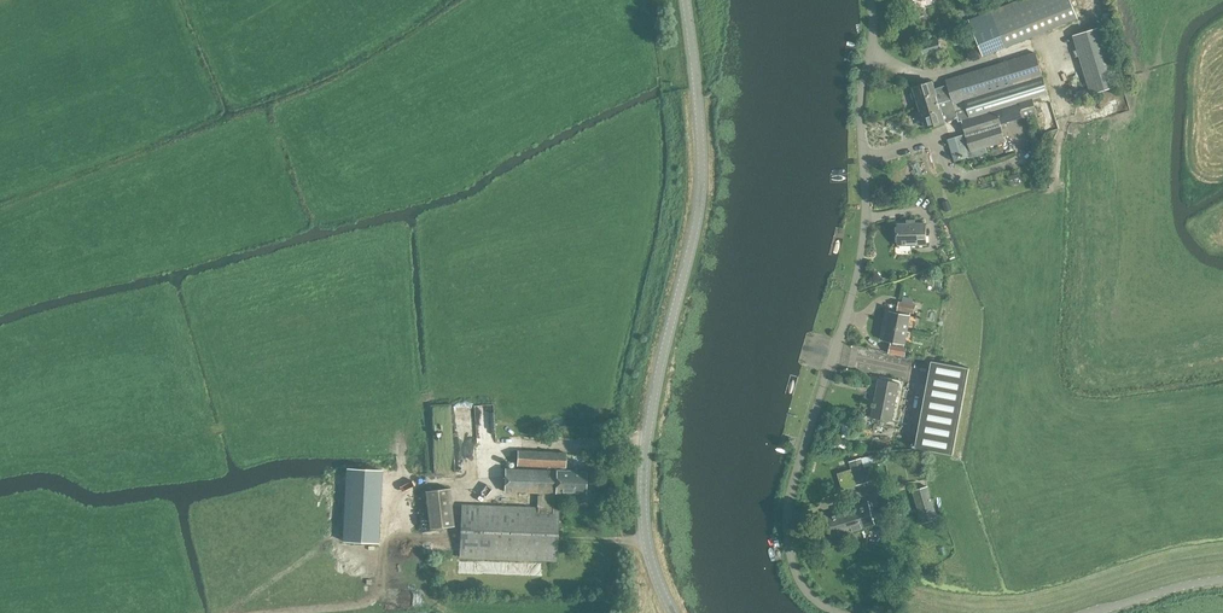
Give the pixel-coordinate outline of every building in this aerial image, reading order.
[(972,22),(982,46),(1072,11),(1068,0),(1028,0),(972,22)] [(1101,28),(1078,35),(1096,92),(1119,85),(1101,28)] [(938,39),(921,44),(923,53),(940,48),(938,39)] [(1019,103),(1024,117),(1053,109),(1035,53),(946,79),(947,84),(951,99),(957,119),(958,122),(996,110),(1019,103)] [(914,87),(920,107),(938,101),(938,102),(951,99),(947,84),(935,88),(933,81),(914,87)] [(1088,88),(1076,91),(1078,98),(1091,95),(1088,88)] [(938,101),(920,107),(926,128),(945,122),(946,123),(957,119),(951,99),(938,102),(938,101)] [(1001,124),(1024,117),(1019,103),(996,110),(958,122),(959,124),(962,123),(965,134),(948,139),(955,160),(968,156),(968,158),(987,152),(986,147),(1006,142),(1001,124)] [(927,244),(927,224),(897,224),(898,245),(927,244)] [(887,325),(908,329),(911,313),(914,314),(915,305),(899,302),(897,312),(889,311),(887,325)] [(904,347),(908,329),(887,325),(884,340),(891,341),(889,352),(905,356),(907,347),(904,347)] [(931,360),(915,447),(953,454),(970,367),(931,360)] [(900,382),(879,379),(871,417),(892,421),(900,382)] [(566,471),(566,452),(517,450),(517,468),(506,468),(505,492),(538,494),(537,507),(462,504),(459,556),(557,559),(559,510),(554,509),(554,494),(586,495),(587,472),(566,471)] [(865,456),(851,459),(855,483),(869,480),(865,456)] [(347,468),(343,541),(360,542),(378,543),(382,470),(347,468)] [(842,487),(856,485),(854,473),(840,475),(842,487)] [(430,528),(455,525),(450,486),(425,489),(430,528)] [(925,486),(911,490),(922,522),(935,517),(925,486)] [(826,519),(832,539),(880,523),(873,503),(826,519)]
